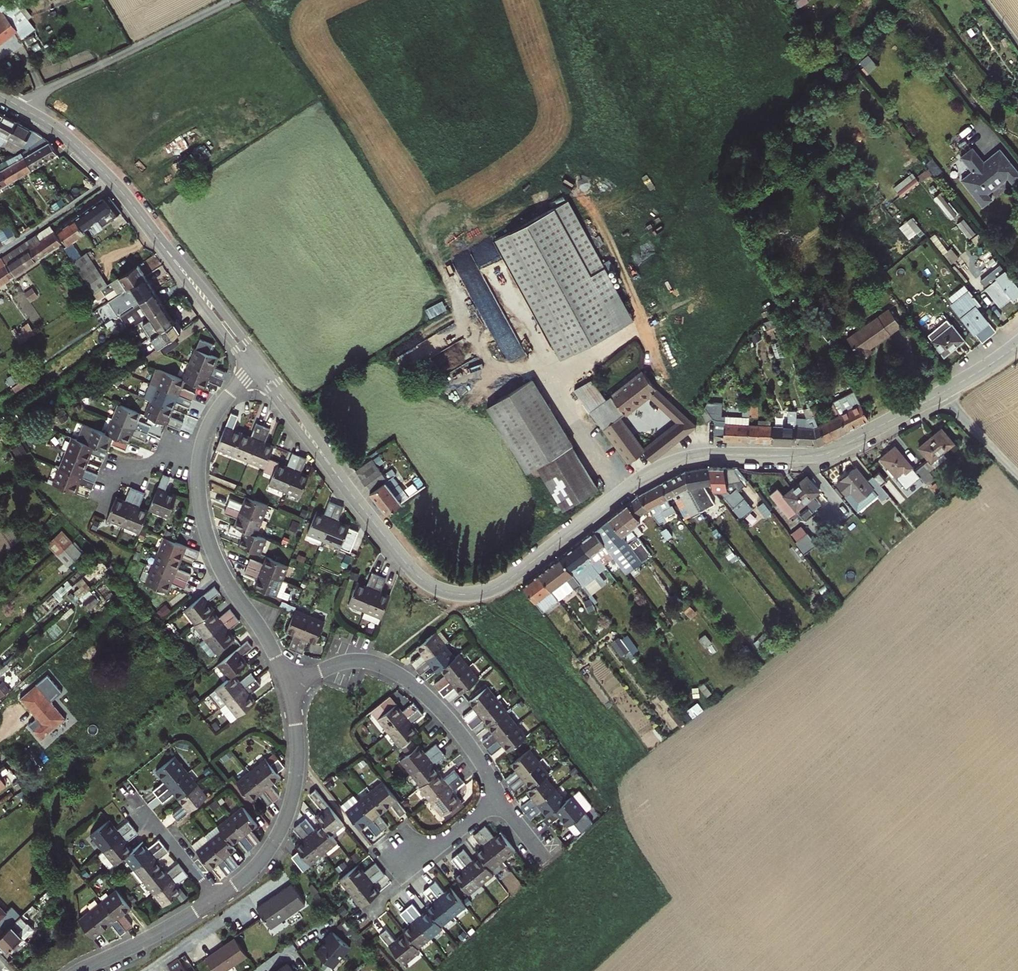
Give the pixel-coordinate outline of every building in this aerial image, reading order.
[(34,35),(10,4),(1,11),(12,25),(16,30),(25,42),(34,35)] [(16,30),(12,25),(1,11),(0,12),(0,42),(16,30)] [(1009,102),(1017,114),(1017,99),(1016,97),(1009,102)] [(5,116),(0,124),(0,142),(4,144),(17,122),(11,119),(5,116)] [(38,134),(17,122),(4,144),(18,152),(24,147),(29,149),(38,134)] [(29,149),(22,153),(32,171),(39,167),(58,155),(52,145),(46,140),(38,134),(29,149)] [(984,162),(973,148),(961,157),(972,171),(961,179),(984,207),(992,200),(988,194),(1008,179),(1012,183),(1017,179),(1017,172),(999,149),(984,162)] [(22,153),(5,161),(10,170),(4,174),(10,184),(16,180),(32,171),(22,153)] [(10,184),(4,174),(0,167),(0,190),(10,184)] [(913,170),(895,186),(902,194),(920,179),(913,170)] [(103,200),(77,219),(85,231),(112,212),(115,217),(120,213),(108,198),(104,201),(103,200)] [(946,199),(942,202),(955,217),(959,214),(946,199)] [(566,235),(580,226),(564,200),(551,209),(566,235)] [(566,235),(551,209),(492,244),(563,362),(635,318),(580,226),(566,235)] [(911,237),(923,228),(913,215),(901,225),(911,237)] [(73,243),(87,234),(85,231),(77,219),(59,232),(68,246),(65,247),(95,293),(107,286),(108,285),(92,260),(95,258),(91,251),(82,257),(73,243)] [(963,220),(959,223),(970,237),(975,233),(963,220)] [(0,229),(0,240),(2,244),(15,237),(8,225),(0,229)] [(28,244),(39,260),(63,243),(52,226),(45,230),(27,242),(28,244)] [(39,260),(28,244),(7,257),(6,256),(3,258),(14,276),(39,260)] [(14,276),(3,258),(0,260),(0,286),(14,276)] [(146,277),(138,265),(108,285),(107,286),(110,290),(115,287),(119,295),(146,277)] [(984,283),(1001,306),(1013,296),(1014,298),(1017,295),(1017,287),(1006,271),(998,277),(995,274),(984,283)] [(885,273),(880,278),(886,286),(892,282),(885,273)] [(146,277),(119,295),(118,296),(122,303),(113,308),(115,311),(111,313),(114,318),(130,307),(134,305),(135,308),(143,303),(141,301),(150,295),(155,291),(146,277)] [(981,305),(965,284),(950,296),(955,303),(953,304),(975,332),(989,321),(977,307),(981,305)] [(134,305),(130,307),(141,324),(152,317),(151,315),(165,306),(155,291),(150,295),(141,301),(143,303),(135,308),(134,305)] [(151,315),(152,317),(141,324),(139,325),(148,338),(153,335),(160,346),(182,331),(165,306),(151,315)] [(492,325),(507,360),(523,354),(508,319),(492,325)] [(20,341),(36,332),(30,320),(14,329),(20,341)] [(857,356),(869,373),(911,341),(897,320),(884,330),(887,334),(857,356)] [(953,325),(933,340),(944,355),(965,339),(953,325)] [(466,338),(435,353),(443,370),(467,358),(465,354),(472,351),(466,338)] [(198,350),(191,366),(225,380),(228,373),(213,367),(217,358),(198,350)] [(440,379),(448,391),(487,369),(479,356),(440,379)] [(422,363),(420,370),(422,373),(425,376),(432,374),(433,371),(434,367),(432,364),(429,362),(422,363)] [(191,366),(185,381),(204,389),(207,381),(222,387),(225,380),(191,366)] [(158,388),(192,402),(194,395),(180,388),(183,381),(157,370),(151,385),(158,388)] [(663,452),(679,440),(697,426),(654,387),(641,371),(604,399),(590,410),(596,419),(630,462),(645,451),(651,461),(663,452)] [(590,380),(574,389),(590,410),(604,399),(590,380)] [(511,396),(550,460),(571,447),(544,401),(545,400),(534,382),(511,396)] [(796,384),(789,386),(794,407),(801,405),(796,384)] [(152,402),(170,410),(174,403),(189,409),(192,402),(158,388),(151,385),(145,400),(152,402)] [(839,415),(847,431),(869,419),(853,388),(846,392),(852,405),(848,406),(850,410),(839,415)] [(536,468),(550,460),(511,396),(488,410),(526,474),(536,468)] [(752,404),(752,399),(747,398),(746,398),(746,406),(749,406),(749,416),(758,416),(758,404),(752,404)] [(167,417),(170,410),(152,402),(145,417),(164,425),(180,431),(183,424),(167,417)] [(817,405),(810,407),(815,417),(821,414),(817,405)] [(148,428),(133,421),(136,414),(118,406),(112,421),(145,435),(148,428)] [(797,419),(795,444),(821,445),(826,442),(818,426),(815,417),(810,407),(803,409),(807,419),(804,420),(797,419)] [(706,409),(703,411),(699,413),(704,420),(707,423),(713,419),(706,409)] [(788,428),(772,427),(771,443),(795,444),(797,419),(797,411),(789,410),(788,428)] [(216,446),(233,453),(241,434),(232,430),(238,415),(231,412),(224,426),(216,446)] [(724,437),(724,441),(748,442),(749,425),(734,424),(734,412),(725,412),(725,421),(717,421),(717,436),(724,437)] [(839,415),(818,426),(826,442),(847,431),(839,415)] [(759,425),(749,425),(748,442),(771,443),(772,427),(772,422),(771,420),(759,420),(759,425)] [(145,435),(112,421),(106,436),(124,443),(127,435),(143,442),(145,435)] [(241,434),(233,453),(249,459),(263,425),(255,422),(249,437),(241,434)] [(263,425),(249,459),(263,465),(271,446),(263,443),(269,427),(263,425)] [(929,459),(923,464),(929,471),(947,456),(944,451),(954,443),(942,428),(919,447),(929,459)] [(124,443),(106,436),(90,429),(84,445),(102,452),(106,444),(121,450),(124,443)] [(66,455),(84,463),(88,454),(103,461),(106,454),(102,452),(84,445),(72,440),(66,455)] [(550,460),(577,503),(597,491),(571,447),(550,460)] [(913,468),(895,447),(881,459),(896,477),(904,471),(906,474),(913,468)] [(28,470),(34,459),(27,450),(17,456),(28,470)] [(292,453),(286,469),(279,466),(271,485),(286,491),(300,457),(292,453)] [(96,479),(80,472),(84,463),(66,455),(59,471),(93,485),(96,479)] [(306,459),(300,457),(286,491),(300,497),(307,478),(300,475),(306,459)] [(369,460),(355,471),(360,477),(375,467),(369,460)] [(562,513),(577,503),(550,460),(536,468),(562,513)] [(926,482),(933,476),(929,471),(923,464),(915,470),(926,482)] [(386,481),(382,476),(375,467),(360,477),(370,492),(386,481)] [(686,472),(688,488),(712,484),(710,467),(686,472)] [(735,467),(710,467),(712,484),(713,490),(721,489),(722,493),(735,509),(737,507),(736,505),(745,498),(738,488),(745,483),(736,473),(735,467)] [(393,468),(382,476),(386,481),(397,473),(393,468)] [(886,491),(873,476),(867,481),(856,468),(841,479),(842,480),(837,484),(854,504),(873,489),(879,497),(886,491)] [(93,485),(59,471),(52,486),(71,494),(75,486),(90,492),(93,485)] [(660,484),(667,499),(688,488),(686,472),(660,484)] [(161,475),(148,509),(166,517),(174,498),(162,493),(168,478),(161,475)] [(808,477),(784,496),(798,512),(807,505),(805,503),(814,496),(820,491),(808,477)] [(397,497),(386,481),(370,492),(387,513),(426,486),(422,480),(397,497)] [(660,484),(639,496),(648,508),(658,521),(662,519),(659,512),(671,506),(667,499),(660,484)] [(105,519),(122,526),(136,492),(129,489),(122,504),(113,501),(105,519)] [(692,495),(689,491),(685,493),(700,519),(707,516),(704,511),(692,495)] [(136,492),(122,526),(138,533),(139,530),(146,514),(136,510),(143,495),(136,492)] [(692,495),(704,511),(708,508),(704,500),(701,501),(696,493),(692,495)] [(619,512),(636,534),(646,526),(641,520),(646,516),(643,512),(648,508),(639,496),(619,512)] [(798,512),(802,516),(819,502),(814,496),(805,503),(807,505),(798,512)] [(659,512),(662,519),(677,512),(667,499),(671,506),(659,512)] [(226,508),(261,522),(267,507),(251,501),(248,500),(244,508),(229,502),(226,508)] [(759,504),(766,514),(772,511),(765,501),(759,504)] [(322,519),(314,516),(307,534),(322,541),(336,507),(329,503),(322,519)] [(336,507),(322,541),(341,549),(348,530),(337,525),(343,510),(336,507)] [(255,537),(261,522),(226,508),(224,515),(239,522),(236,529),(255,537)] [(619,512),(601,526),(594,531),(605,545),(612,555),(619,564),(627,573),(642,562),(629,544),(634,540),(639,547),(644,543),(636,534),(619,512)] [(244,541),(241,550),(259,557),(266,541),(255,537),(236,529),(232,527),(229,535),(244,541)] [(63,528),(47,541),(67,565),(84,551),(63,528)] [(580,542),(590,556),(605,545),(594,531),(580,542)] [(660,538),(656,533),(644,543),(647,548),(660,538)] [(166,541),(159,556),(178,564),(181,556),(196,562),(199,555),(172,543),(166,541)] [(560,557),(570,571),(590,556),(580,542),(560,557)] [(805,557),(794,543),(789,547),(800,560),(805,557)] [(802,548),(806,553),(812,548),(808,543),(802,548)] [(619,564),(612,555),(610,557),(624,576),(627,574),(627,573),(619,564)] [(178,564),(159,556),(153,571),(188,585),(191,578),(175,571),(178,564)] [(560,557),(539,573),(559,599),(563,596),(557,587),(573,574),(570,571),(560,557)] [(603,570),(607,567),(599,558),(594,561),(600,569),(602,568),(603,570)] [(250,562),(248,569),(282,582),(287,569),(277,565),(269,561),(266,568),(250,562)] [(245,576),(260,583),(258,590),(275,597),(280,599),(286,584),(282,582),(248,569),(245,576)] [(188,585),(153,571),(147,587),(166,595),(169,586),(185,592),(188,585)] [(543,612),(559,599),(539,573),(523,585),(543,612)] [(348,606),(365,612),(378,578),(371,575),(365,590),(356,587),(348,606)] [(378,578),(365,612),(381,619),(389,600),(379,596),(385,581),(378,578)] [(89,606),(100,599),(88,580),(77,587),(89,606)] [(185,611),(196,624),(211,613),(212,612),(206,604),(218,594),(213,588),(185,611)] [(680,597),(675,602),(676,606),(677,610),(685,611),(689,605),(688,602),(687,598),(680,597)] [(231,610),(217,621),(211,613),(196,624),(195,625),(206,639),(235,616),(231,610)] [(294,652),(309,618),(294,612),(292,615),(286,631),(294,634),(287,649),(294,652)] [(235,616),(206,639),(217,653),(232,641),(226,633),(240,622),(235,616)] [(323,625),(309,618),(294,652),(301,655),(308,639),(316,643),(323,625)] [(628,630),(613,641),(624,655),(639,645),(628,630)] [(12,647),(16,652),(32,638),(28,633),(12,647)] [(433,636),(418,649),(422,654),(409,664),(414,671),(443,648),(433,636)] [(219,665),(230,679),(232,677),(245,666),(239,659),(253,648),(248,642),(219,665)] [(453,661),(443,648),(414,671),(418,676),(432,666),(437,673),(441,670),(453,661)] [(457,658),(453,661),(441,670),(446,677),(433,687),(437,693),(466,670),(457,658)] [(476,682),(466,670),(437,693),(442,698),(455,688),(460,695),(476,682)] [(251,673),(238,684),(232,677),(230,679),(217,690),(227,703),(247,687),(256,680),(251,673)] [(227,703),(238,717),(254,705),(247,696),(260,686),(256,680),(247,687),(227,703)] [(66,719),(37,684),(21,697),(42,723),(34,729),(42,739),(66,719)] [(466,725),(495,702),(485,690),(470,702),(475,708),(461,719),(466,725)] [(700,701),(689,708),(694,715),(705,707),(700,701)] [(489,726),(504,714),(495,702),(466,725),(471,731),(484,720),(489,726)] [(379,719),(390,733),(418,710),(414,704),(401,715),(395,707),(379,719)] [(418,710),(390,733),(401,747),(417,734),(410,726),(423,716),(418,710)] [(515,727),(504,714),(489,726),(494,733),(481,744),(486,750),(515,727)] [(524,740),(515,727),(486,750),(490,755),(503,745),(508,752),(524,740)] [(402,761),(412,774),(441,752),(437,746),(424,756),(418,749),(402,761)] [(441,752),(412,774),(422,787),(437,775),(438,775),(433,768),(446,758),(441,752)] [(508,787),(537,764),(527,752),(511,764),(516,771),(504,781),(508,787)] [(157,797),(186,775),(173,759),(158,772),(165,781),(152,791),(157,797)] [(278,776),(271,768),(266,762),(251,775),(274,804),(280,799),(270,786),(279,778),(278,776)] [(285,770),(278,762),(271,768),(278,776),(285,770)] [(547,777),(537,764),(508,787),(513,793),(526,783),(531,790),(545,779),(547,777)] [(431,800),(460,778),(455,772),(442,782),(437,775),(422,787),(421,788),(431,800)] [(186,775),(157,797),(162,803),(175,793),(180,800),(196,787),(186,775)] [(251,775),(237,786),(250,802),(258,796),(268,809),(274,804),(251,775)] [(460,778),(431,800),(443,816),(459,804),(451,793),(464,783),(460,778)] [(555,791),(545,779),(531,790),(529,792),(534,798),(521,809),(525,814),(555,791)] [(370,794),(383,810),(391,804),(401,817),(407,812),(400,805),(394,797),(383,784),(370,794)] [(196,787),(180,800),(186,806),(173,817),(178,823),(206,800),(196,787)] [(564,803),(555,791),(525,814),(530,820),(544,810),(548,816),(564,803)] [(358,804),(381,833),(387,828),(377,815),(383,810),(370,794),(358,804)] [(571,798),(564,803),(548,816),(542,820),(548,826),(561,816),(569,826),(584,814),(571,798)] [(318,822),(323,828),(331,838),(343,828),(320,799),(314,804),(325,817),(318,822)] [(375,837),(381,833),(358,804),(346,814),(358,830),(365,825),(375,837)] [(255,826),(243,810),(230,820),(253,849),(259,844),(249,831),(255,826)] [(253,849),(230,820),(218,830),(222,835),(231,846),(237,840),(247,853),(253,849)] [(323,828),(316,834),(305,821),(299,827),(322,855),(336,844),(331,838),(323,828)] [(92,840),(105,856),(134,832),(129,826),(116,837),(108,827),(92,840)] [(478,831),(502,860),(514,850),(510,845),(501,834),(495,840),(484,826),(478,831)] [(308,865),(322,855),(299,827),(294,831),(304,844),(296,850),(298,853),(308,865)] [(217,829),(205,839),(210,845),(222,835),(218,830),(217,829)] [(480,859),(489,870),(502,860),(478,831),(472,836),(483,849),(476,854),(480,859)] [(134,832),(105,856),(116,870),(127,861),(132,857),(126,849),(139,838),(134,832)] [(231,846),(222,835),(210,845),(232,874),(239,869),(228,856),(235,851),(231,846)] [(227,878),(232,874),(210,845),(205,839),(193,849),(210,870),(217,865),(227,878)] [(143,848),(132,857),(127,861),(138,874),(166,851),(161,845),(149,855),(143,848)] [(166,851),(138,874),(147,886),(163,873),(158,867),(171,857),(168,853),(166,851)] [(480,884),(493,874),(489,870),(480,859),(473,864),(463,851),(457,856),(480,884)] [(310,867),(308,865),(298,853),(292,858),(303,872),(310,867)] [(468,894),(480,884),(457,856),(451,861),(461,874),(455,878),(468,894)] [(340,879),(352,894),(381,871),(376,865),(363,875),(356,867),(340,879)] [(163,873),(147,886),(157,898),(186,875),(181,869),(168,880),(163,873)] [(363,908),(379,895),(372,887),(386,877),(381,871),(352,894),(363,908)] [(186,875),(157,898),(167,910),(183,898),(178,892),(191,881),(186,875)] [(275,896),(257,908),(271,928),(306,904),(292,884),(280,892),(280,895),(277,897),(275,896)] [(429,888),(452,917),(464,907),(452,891),(445,896),(435,884),(429,888)] [(428,913),(440,927),(452,917),(429,888),(423,893),(433,906),(427,911),(428,913)] [(122,917),(130,910),(118,895),(104,906),(127,935),(133,930),(122,917)] [(411,904),(405,909),(428,938),(441,928),(440,927),(428,913),(422,918),(411,904)] [(0,936),(0,942),(13,955),(24,945),(19,939),(32,927),(25,920),(37,909),(33,905),(22,916),(10,927),(6,931),(0,936)] [(6,931),(10,927),(22,916),(13,906),(6,912),(0,906),(0,924),(6,931)] [(104,906),(80,925),(80,926),(93,941),(111,926),(122,939),(127,935),(104,906)] [(403,932),(406,936),(416,948),(428,938),(405,909),(399,914),(410,927),(403,932)] [(317,952),(333,966),(350,947),(332,931),(325,939),(327,940),(317,952)] [(403,964),(419,952),(416,948),(406,936),(396,944),(386,932),(380,936),(403,964)] [(215,970),(225,970),(248,955),(235,938),(206,958),(215,970)] [(179,959),(168,966),(172,970),(188,970),(179,959)]
